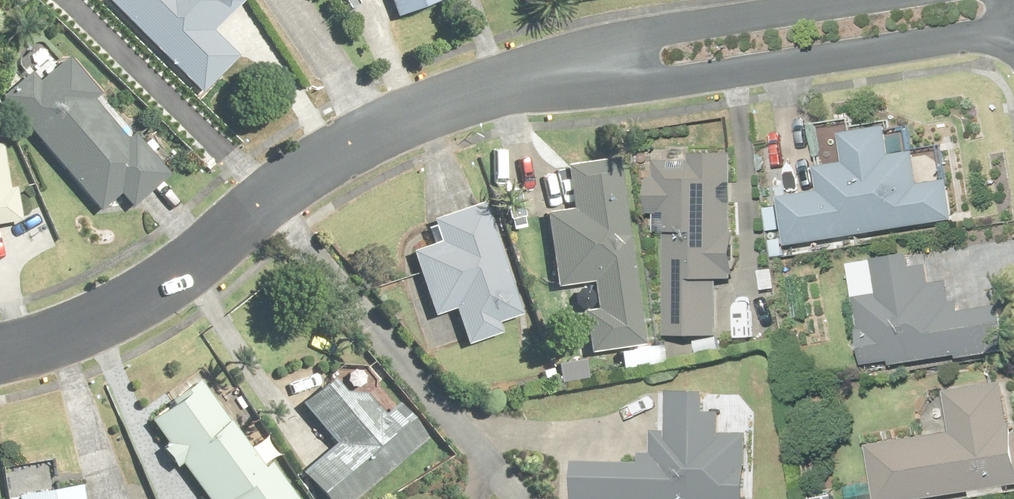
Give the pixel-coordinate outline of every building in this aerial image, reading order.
[(191,0),(89,0),(71,16),(163,118),(237,52),(191,0)] [(385,21),(432,0),(375,0),(385,21)] [(11,148),(4,154),(71,239),(132,191),(69,115),(67,113),(39,81),(0,108),(0,133),(11,148)] [(890,170),(873,173),(870,150),(813,158),(816,182),(792,186),(796,213),(752,219),(758,269),(926,247),(919,197),(895,201),(890,170)] [(682,174),(680,197),(651,195),(644,356),(703,359),(710,198),(707,198),(709,177),(682,174)] [(594,185),(538,192),(543,229),(518,231),(525,311),(561,308),(560,306),(564,305),(567,328),(551,330),(558,372),(588,367),(613,363),(604,300),(608,300),(594,185)] [(403,337),(427,329),(436,363),(492,348),(460,229),(405,243),(410,261),(381,271),(403,337)] [(892,269),(848,277),(854,314),(830,317),(840,389),(921,378),(922,381),(980,373),(975,328),(928,334),(924,304),(899,308),(892,269)] [(351,432),(318,388),(261,431),(297,478),(278,494),(282,498),(339,498),(390,454),(363,423),(351,432)] [(172,400),(119,445),(165,498),(257,498),(172,400)] [(840,466),(844,498),(1003,498),(998,450),(987,451),(983,408),(922,414),(927,457),(840,466)] [(640,412),(636,476),(546,479),(547,498),(723,498),(722,474),(720,474),(723,416),(640,412)] [(16,491),(0,491),(0,498),(16,498),(16,491)]
